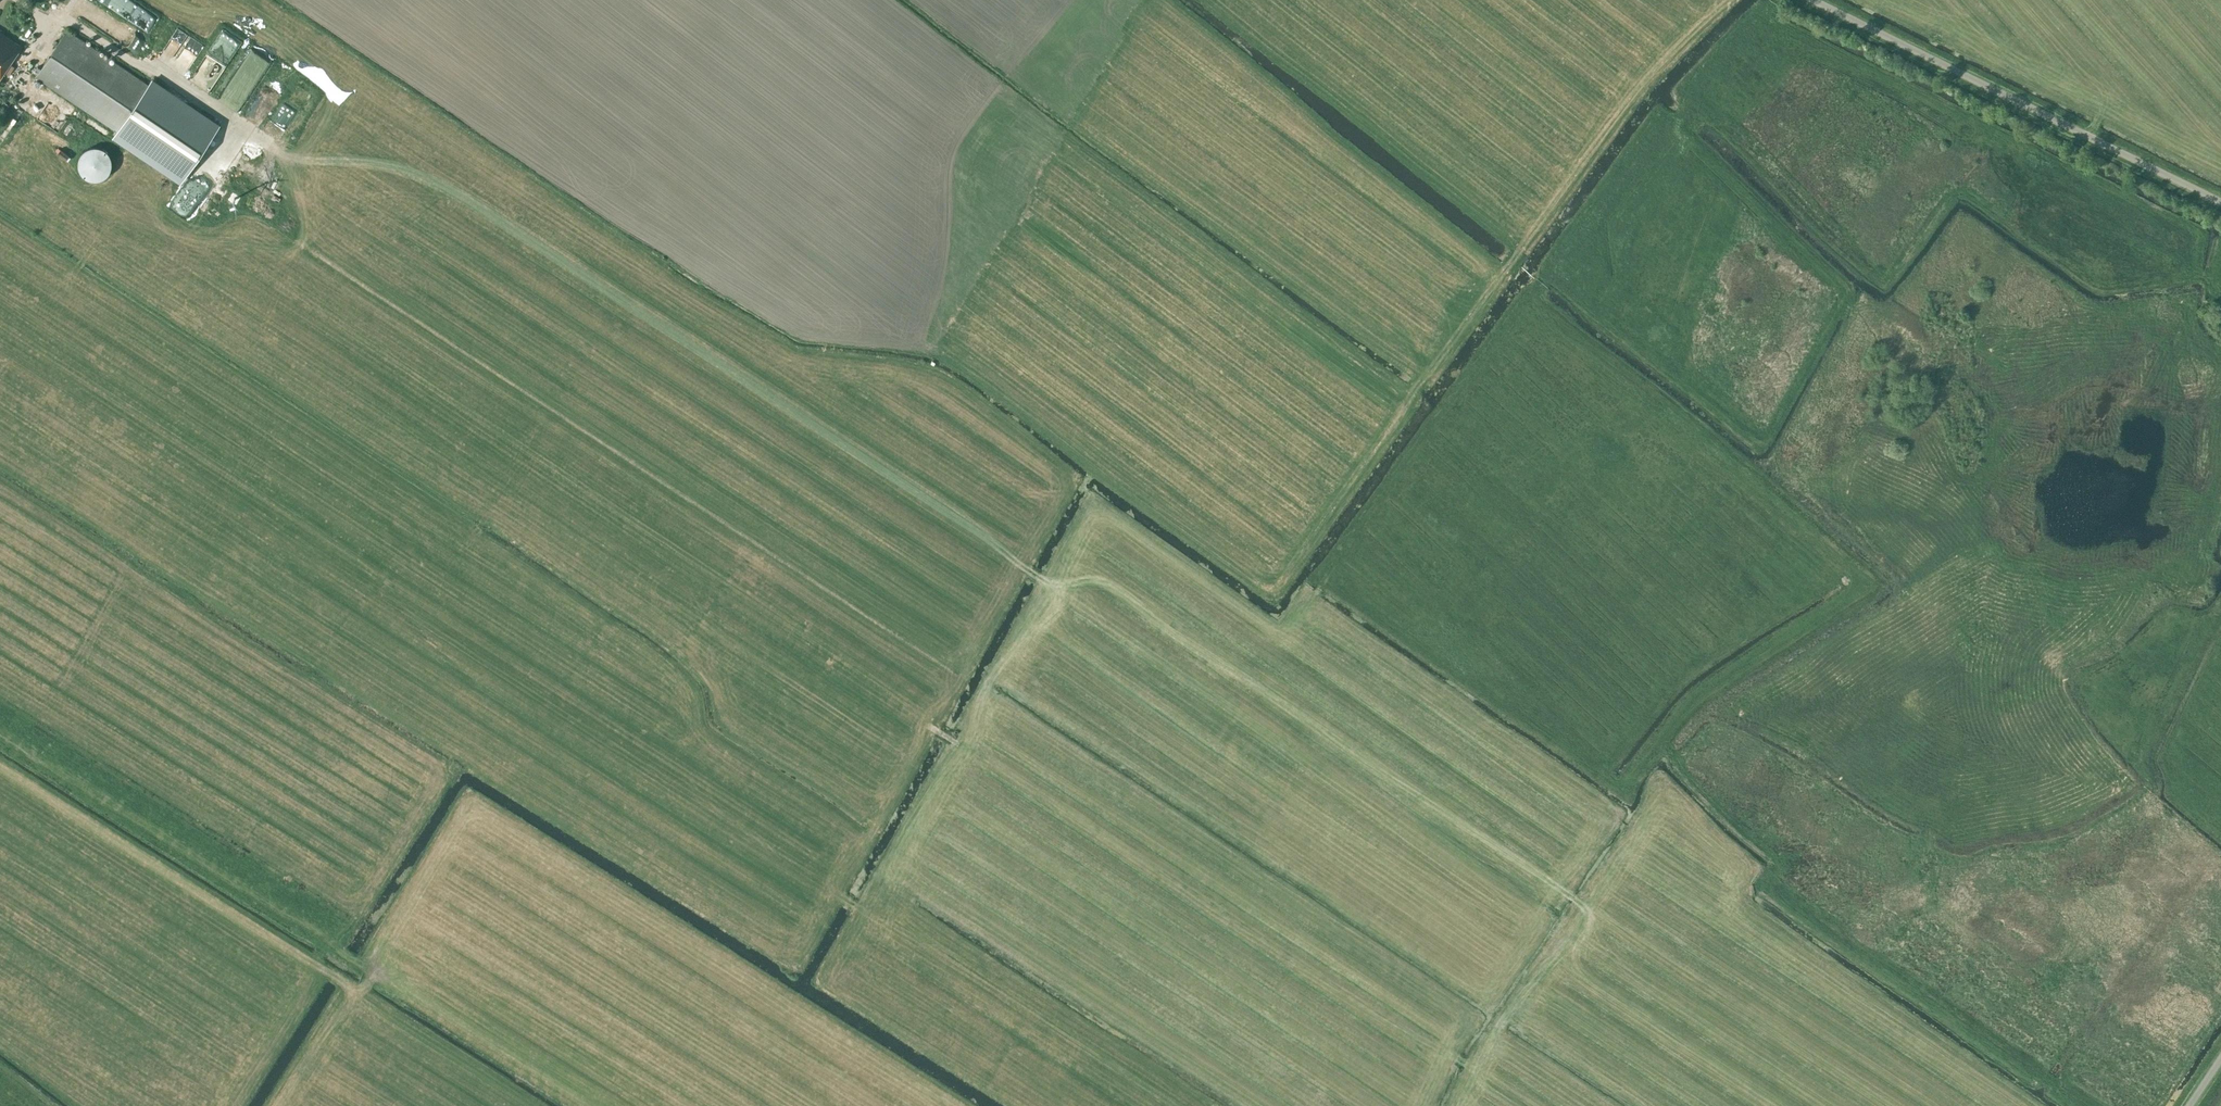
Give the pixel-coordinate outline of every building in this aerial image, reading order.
[(176,28),(165,46),(175,51),(177,46),(183,49),(186,44),(197,51),(201,43),(176,28)] [(148,84),(67,30),(36,76),(117,131),(112,137),(180,183),(220,124),(152,78),(148,84)] [(10,63),(22,46),(0,32),(0,78),(4,72),(9,75),(14,66),(10,63)] [(208,50),(202,46),(182,76),(205,91),(231,52),(214,41),(208,50)] [(8,91),(3,100),(0,98),(0,120),(15,96),(8,91)] [(50,119),(56,123),(53,128),(56,130),(67,113),(46,100),(34,120),(46,126),(50,119)] [(8,137),(21,111),(13,108),(1,134),(8,137)] [(253,127),(255,138),(267,136),(265,125),(253,127)] [(112,160),(111,157),(109,154),(107,151),(105,149),(102,148),(99,147),(95,146),(92,147),(89,148),(86,149),(83,151),(81,154),(80,157),(79,160),(78,163),(79,167),(80,170),(81,173),(83,175),(86,177),(89,179),(92,180),(95,180),(99,180),(102,179),(105,177),(107,175),(109,173),(111,170),(112,167),(112,163),(112,160)]
